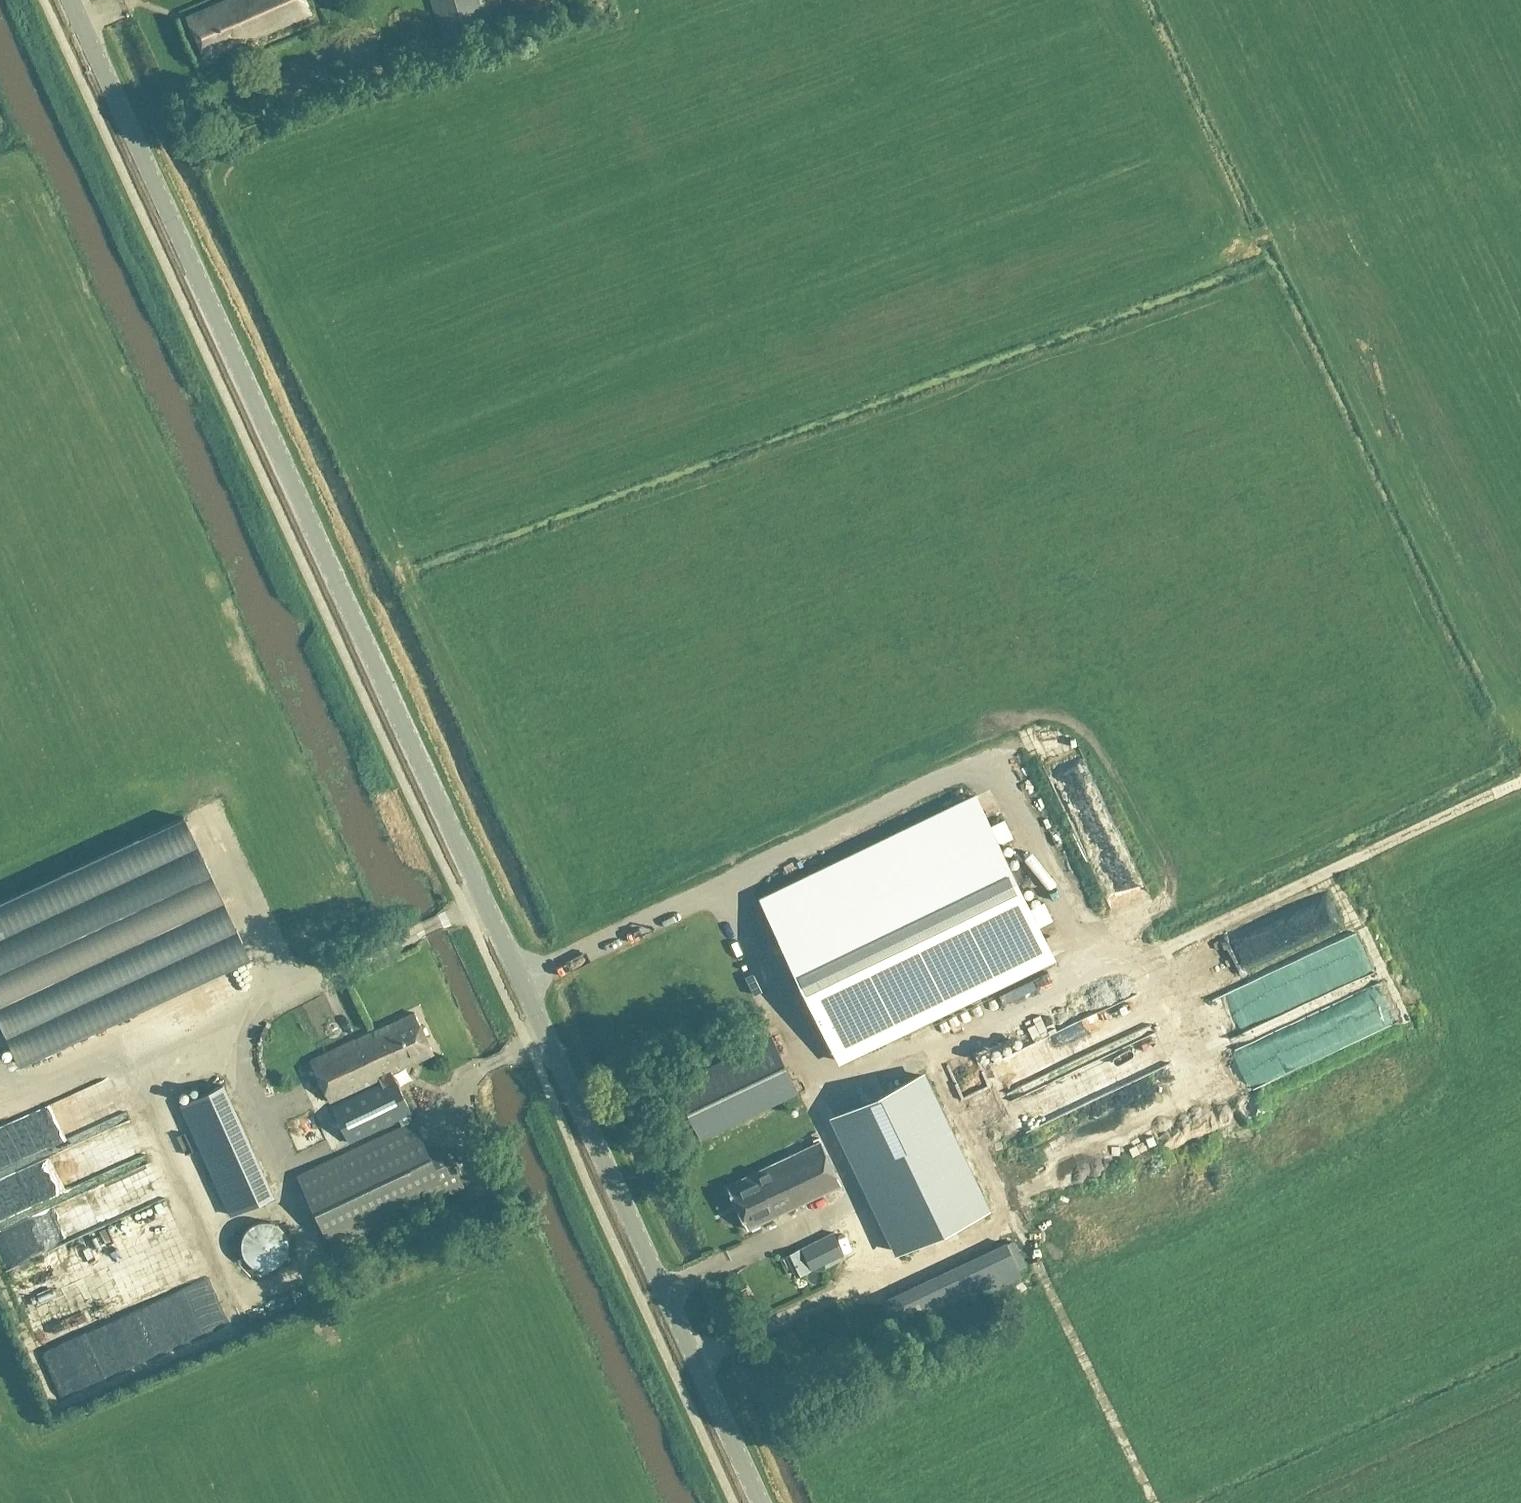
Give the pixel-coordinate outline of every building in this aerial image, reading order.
[(309,12),(304,0),(228,0),(186,18),(204,58),(309,12)] [(484,25),(476,0),(430,0),(442,39),(484,25)] [(512,20),(556,7),(554,0),(506,0),(512,20)] [(1067,830),(1097,819),(1076,761),(1046,772),(1067,830)] [(974,797),(759,900),(837,1060),(1051,957),(974,797)] [(248,958),(182,816),(0,901),(0,1023),(19,1064),(248,958)] [(1147,898),(1113,823),(1075,840),(1109,915),(1147,898)] [(1052,928),(1044,908),(1036,911),(1044,931),(1052,928)] [(1344,964),(1241,1007),(1251,1031),(1354,988),(1344,964)] [(391,1073),(432,1054),(413,1014),(356,1040),(309,1062),(328,1103),(379,1079),(381,1085),(331,1108),(348,1143),(397,1120),(401,1128),(296,1177),(330,1249),(462,1186),(445,1149),(428,1157),(412,1122),(406,1125),(402,1118),(410,1113),(391,1073)] [(796,1094),(771,1039),(673,1085),(699,1140),(796,1094)] [(953,1081),(978,1072),(973,1058),(948,1067),(953,1081)] [(1078,1113),(1133,1090),(1120,1059),(1065,1082),(1078,1113)] [(929,1071),(839,1111),(877,1196),(967,1157),(929,1071)] [(272,1198),(222,1086),(180,1105),(230,1216),(272,1198)] [(73,1113),(70,1104),(80,1100),(76,1089),(44,1099),(51,1120),(73,1113)] [(747,1230),(840,1186),(818,1139),(813,1141),(814,1145),(726,1187),(747,1230)] [(283,1260),(284,1256),(286,1253),(287,1248),(287,1245),(287,1243),(286,1239),(284,1235),(282,1232),(280,1230),(276,1226),(270,1224),(264,1223),(258,1224),(252,1226),(248,1229),(245,1232),(243,1235),(241,1239),(241,1243),(240,1250),(241,1254),(242,1257),(245,1261),(247,1264),(249,1265),(252,1267),(255,1269),(260,1270),(264,1270),(266,1270),(272,1269),(275,1267),(278,1265),(280,1263),(283,1260)] [(843,1256),(832,1233),(799,1249),(810,1272),(843,1256)] [(1006,1243),(880,1302),(897,1338),(1021,1279),(1006,1243)]
